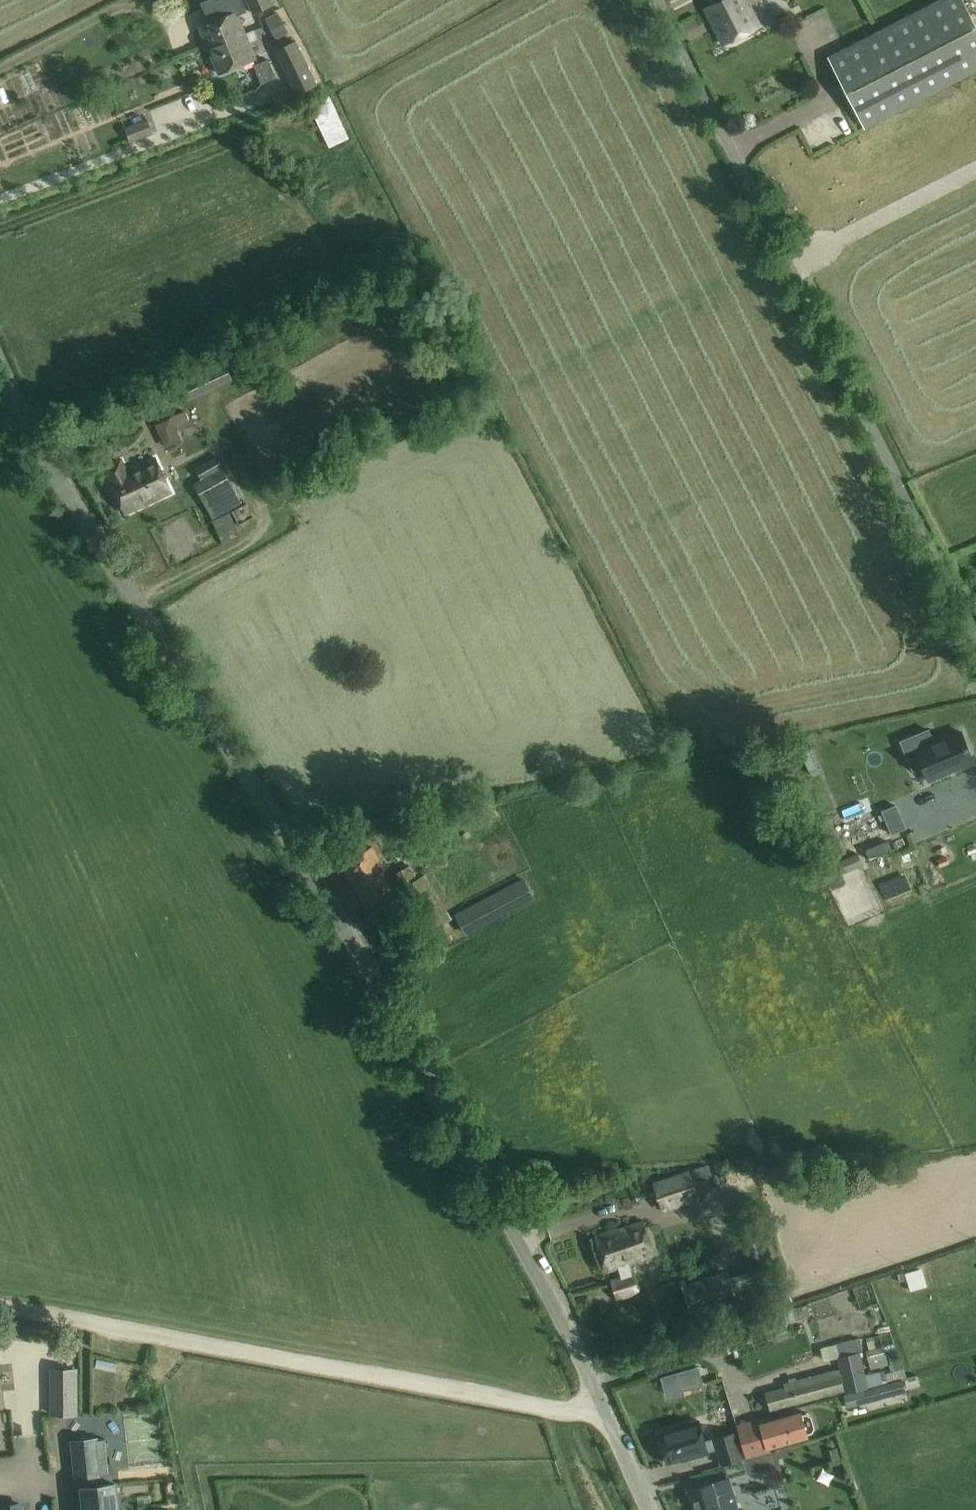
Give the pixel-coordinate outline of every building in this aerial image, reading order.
[(253,13),(273,4),(271,0),(247,0),(253,13)] [(723,0),(705,0),(708,6),(704,8),(705,9),(723,0)] [(705,9),(722,43),(759,25),(746,0),(723,0),(705,9)] [(828,56),(865,127),(975,70),(975,26),(962,0),(937,0),(828,56)] [(241,11),(237,13),(236,12),(200,27),(208,47),(226,39),(227,45),(247,38),(240,22),(244,20),(241,11)] [(266,19),(276,38),(288,32),(278,13),(266,19)] [(226,39),(208,47),(219,73),(255,57),(247,38),(227,45),(226,39)] [(274,48),(296,91),(316,81),(294,38),(274,48)] [(162,143),(207,130),(206,126),(215,123),(206,92),(152,108),(162,143)] [(328,145),(348,136),(328,93),(308,102),(328,145)] [(130,141),(152,132),(147,119),(124,128),(130,141)] [(184,385),(190,397),(234,376),(228,364),(184,385)] [(254,367),(237,376),(246,392),(263,383),(254,367)] [(160,436),(190,421),(184,410),(155,425),(160,436)] [(216,456),(196,467),(202,478),(194,483),(213,516),(241,500),(216,456)] [(121,459),(119,460),(104,467),(110,479),(109,479),(126,513),(171,491),(155,458),(127,471),(121,459)] [(215,520),(221,532),(236,526),(231,513),(215,520)] [(206,533),(195,542),(203,552),(214,543),(206,533)] [(929,780),(973,761),(961,731),(934,742),(929,729),(901,741),(913,770),(923,766),(929,780)] [(881,820),(885,818),(891,833),(905,827),(896,805),(882,811),(883,813),(879,815),(881,820)] [(824,863),(846,852),(828,817),(806,828),(824,863)] [(398,890),(373,846),(341,864),(367,909),(398,890)] [(837,863),(842,875),(863,866),(858,854),(837,863)] [(403,887),(430,931),(452,919),(425,874),(418,878),(410,865),(396,873),(403,887)] [(523,878),(456,914),(465,934),(533,897),(523,878)] [(659,1211),(693,1200),(694,1199),(693,1196),(713,1190),(705,1167),(651,1185),(659,1211)] [(618,1229),(618,1228),(594,1236),(606,1270),(619,1266),(622,1277),(612,1281),(618,1298),(639,1291),(633,1274),(632,1274),(628,1263),(629,1263),(628,1262),(644,1256),(644,1258),(647,1257),(646,1255),(653,1253),(642,1221),(618,1229)] [(749,1268),(769,1262),(757,1226),(738,1232),(749,1268)] [(919,1264),(903,1270),(909,1288),(926,1281),(919,1264)] [(738,1306),(732,1290),(727,1272),(682,1287),(693,1320),(738,1306)] [(783,1312),(787,1323),(800,1318),(810,1315),(806,1304),(796,1307),(783,1312)] [(837,1354),(847,1393),(869,1387),(865,1374),(859,1349),(862,1348),(859,1335),(835,1341),(838,1354),(837,1354)] [(820,1356),(835,1355),(835,1342),(820,1342),(820,1356)] [(866,1351),(871,1369),(888,1364),(884,1346),(866,1351)] [(668,1394),(702,1384),(697,1367),(663,1377),(668,1394)] [(76,1369),(52,1369),(52,1414),(77,1414),(76,1369)] [(845,1390),(840,1370),(840,1369),(785,1383),(786,1387),(766,1392),(770,1409),(845,1390)] [(865,1374),(869,1387),(887,1383),(884,1370),(865,1374)] [(903,1380),(865,1390),(868,1402),(906,1391),(903,1380)] [(801,1413),(774,1421),(773,1416),(738,1425),(740,1432),(747,1457),(770,1450),(769,1448),(808,1437),(807,1435),(813,1433),(816,1428),(812,1416),(807,1413),(802,1415),(801,1413)] [(659,1434),(667,1464),(692,1456),(693,1458),(708,1453),(699,1420),(674,1428),(674,1429),(659,1434)] [(740,1432),(736,1434),(736,1433),(714,1439),(722,1464),(747,1457),(740,1432)] [(77,1476),(109,1472),(105,1439),(96,1440),(96,1439),(73,1441),(77,1476)] [(694,1509),(739,1509),(729,1478),(714,1483),(688,1490),(694,1509)] [(85,1509),(118,1509),(115,1484),(83,1487),(85,1509)]
